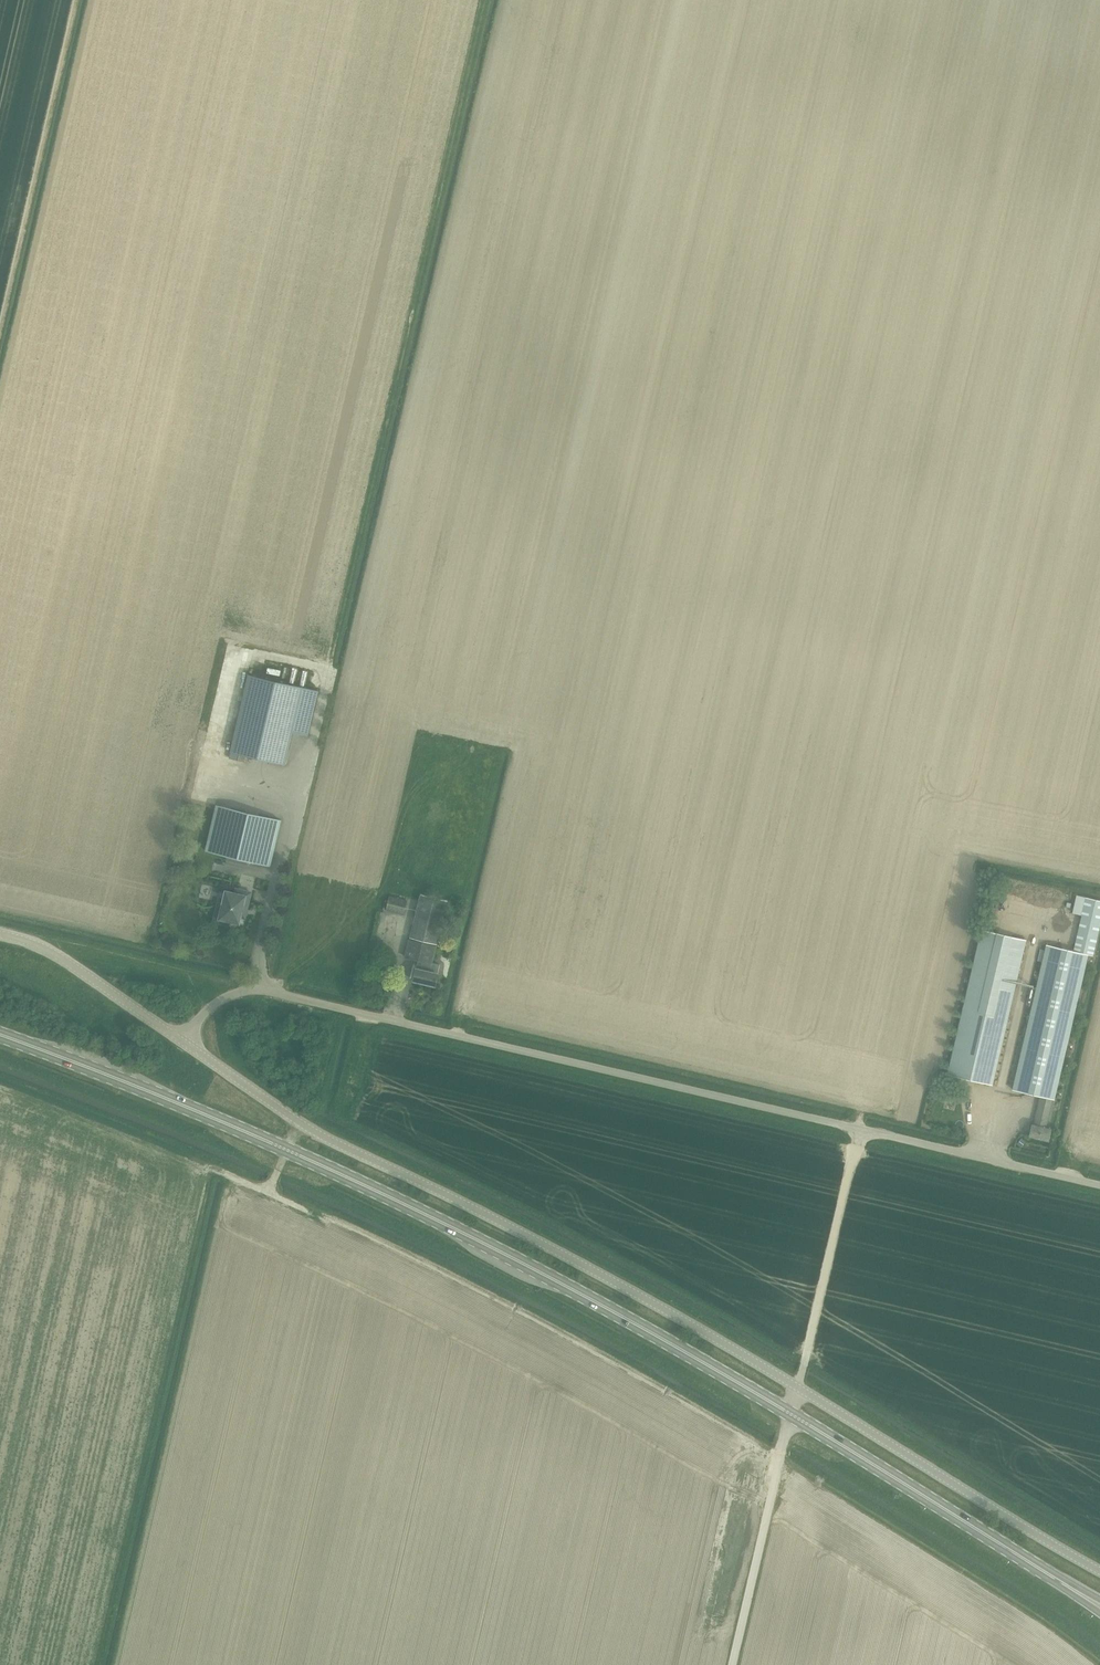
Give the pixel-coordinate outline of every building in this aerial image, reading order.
[(248,675),(230,752),(239,754),(238,760),(244,762),(246,756),(254,757),(285,764),(292,732),(308,736),(318,691),(248,675)] [(227,856),(270,866),(281,820),(216,805),(205,851),(227,856)] [(447,901),(434,897),(435,893),(429,891),(427,896),(420,894),(410,937),(437,944),(447,901)] [(241,917),(245,917),(250,898),(235,894),(234,898),(224,896),(222,905),(218,904),(212,927),(227,930),(230,921),(239,923),(241,917)] [(388,901),(385,900),(383,909),(404,914),(407,900),(389,896),(388,901)] [(1012,1089),(1040,1096),(1033,1125),(1031,1124),(1029,1136),(1048,1140),(1051,1129),(1046,1128),(1053,1099),(1054,1099),(1088,954),(1093,955),(1099,925),(1099,901),(1086,897),(1081,915),(1073,951),(1060,948),(1047,945),(1045,944),(1044,950),(1041,961),(1041,962),(1035,989),(1030,988),(1026,1005),(1031,1006),(1028,1018),(1024,1035),(1012,1089)] [(1026,940),(1025,940),(981,929),(947,1074),(992,1085),(1026,940)] [(432,963),(436,945),(409,939),(405,957),(418,960),(413,981),(435,986),(440,964),(432,963)] [(1021,1139),(1017,1145),(1021,1148),(1025,1142),(1021,1139)]
